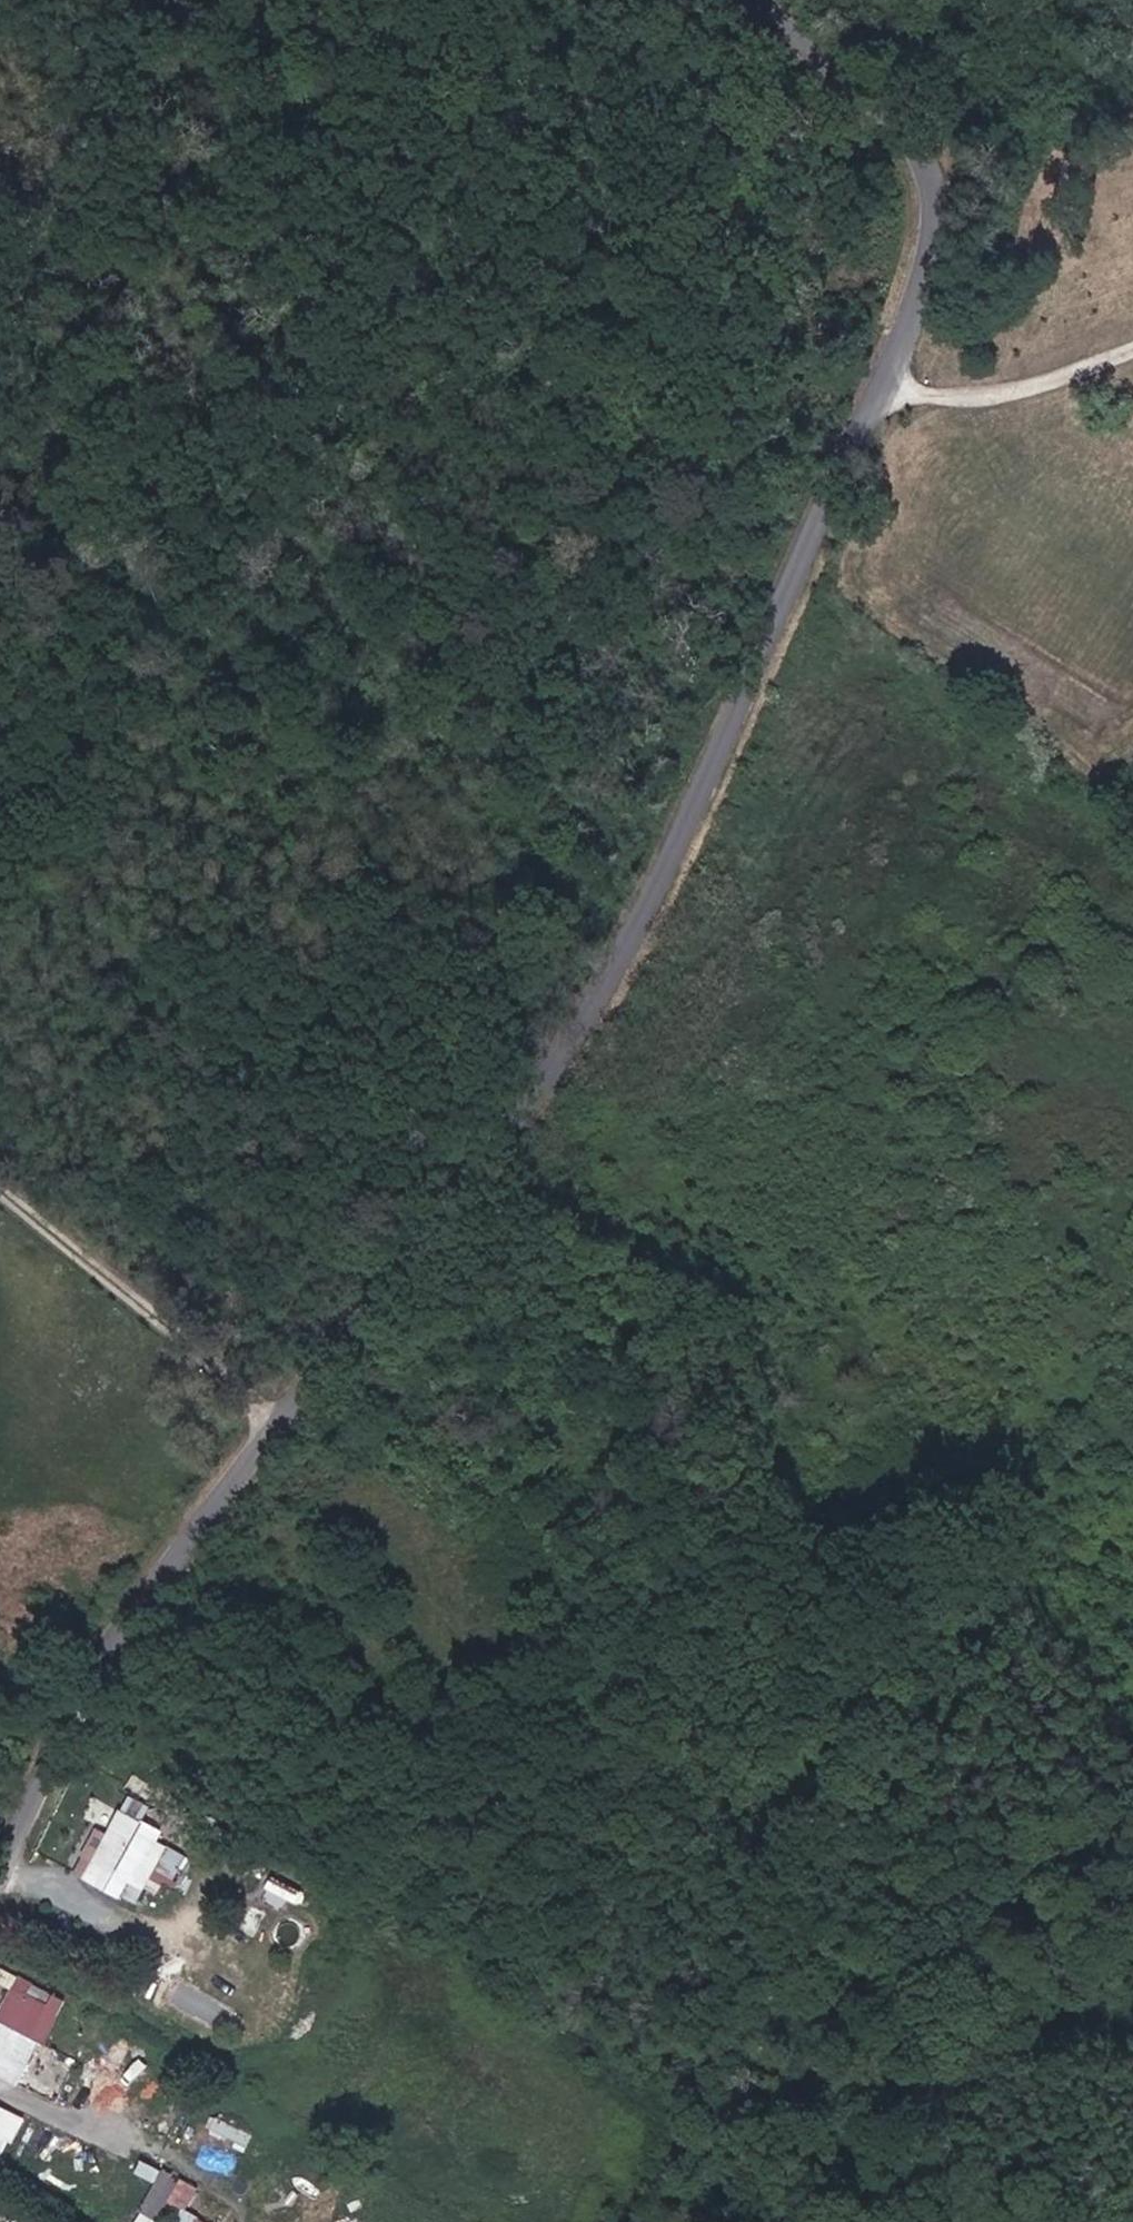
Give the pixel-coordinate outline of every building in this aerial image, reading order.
[(115,1830),(80,1897),(98,1906),(133,1840),(115,1830)] [(133,1840),(98,1906),(114,1915),(148,1848),(133,1840)] [(0,1996),(0,2011),(1,2011),(0,2013),(0,2074),(9,2080),(18,2063),(23,2065),(44,2019),(0,1996)] [(9,2080),(0,2074),(0,2098),(9,2080)] [(176,2221),(219,2221),(187,2203),(176,2221)]
